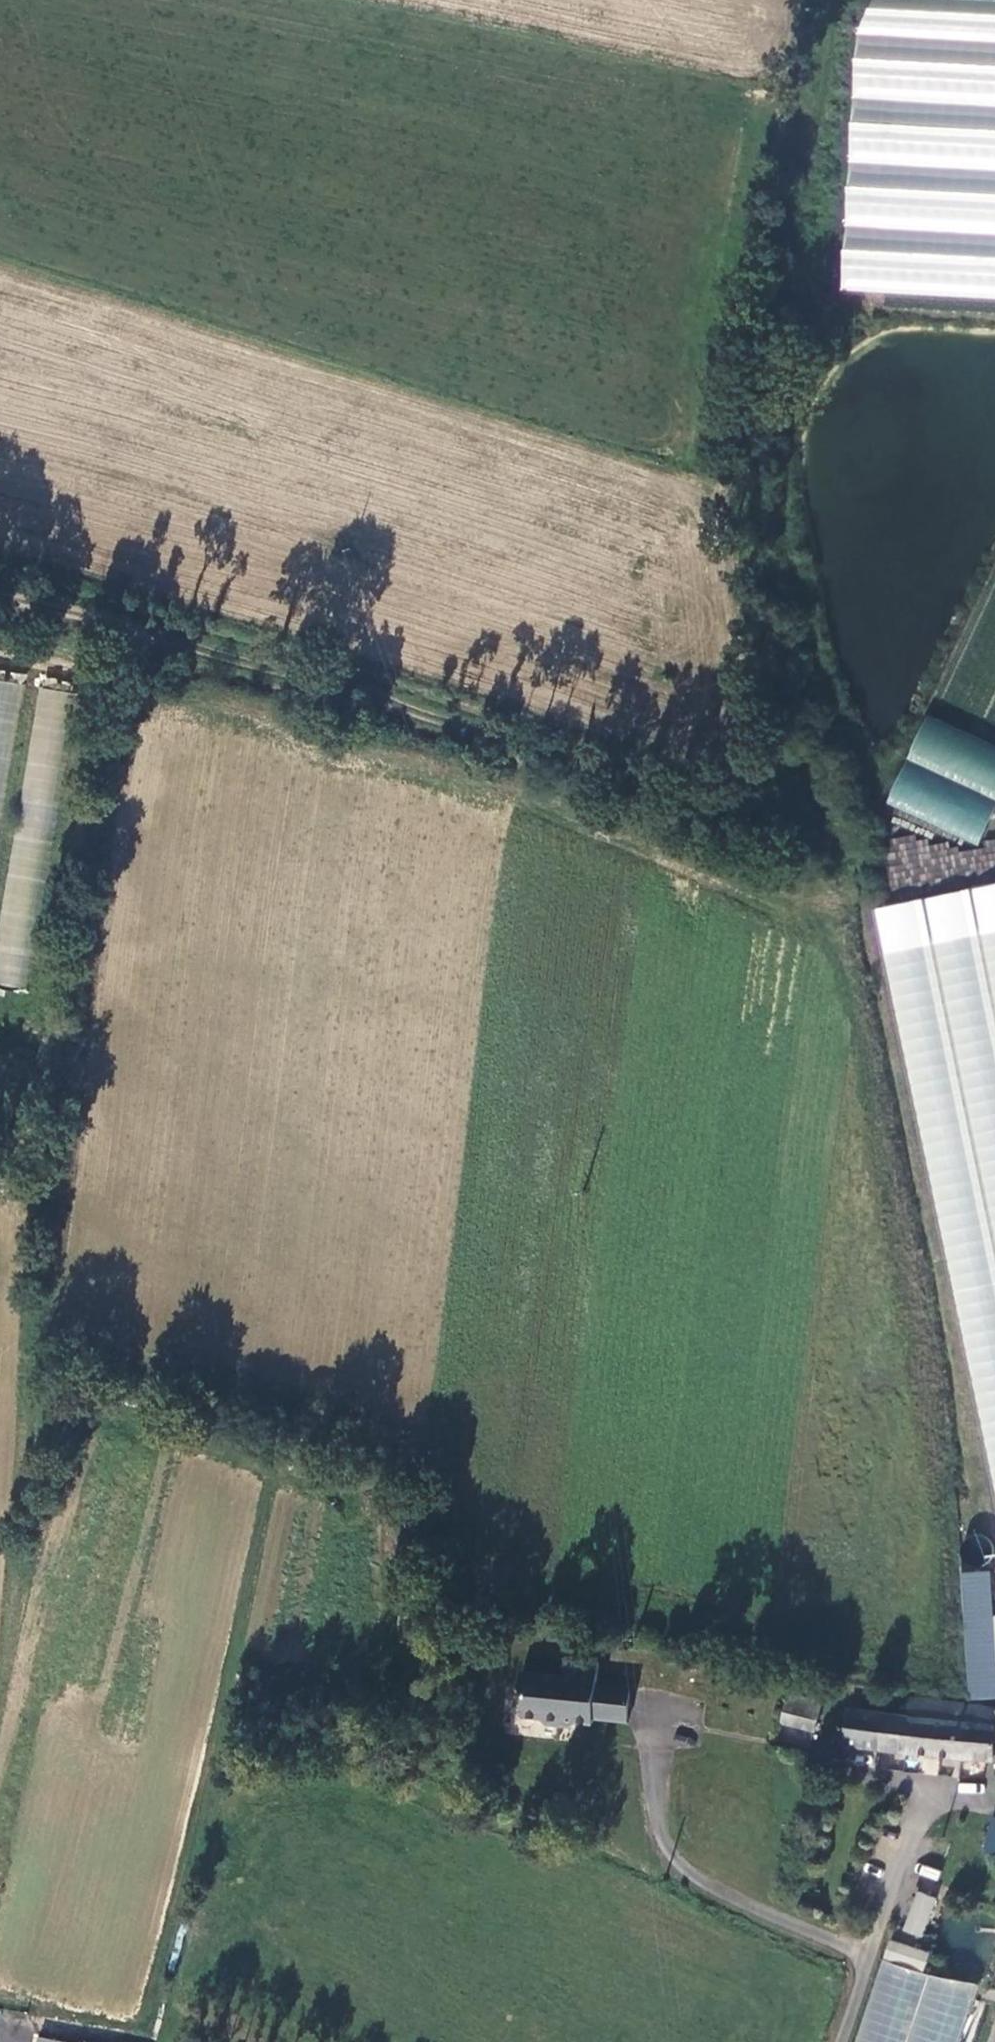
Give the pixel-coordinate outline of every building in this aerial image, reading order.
[(849,288),(994,296),(994,0),(864,0),(849,288)] [(22,685),(0,681),(0,814),(22,685)] [(0,938),(0,984),(29,987),(69,693),(34,688),(0,938)] [(920,718),(886,809),(980,843),(994,803),(994,746),(920,718)] [(971,848),(975,879),(994,877),(994,846),(971,848)] [(994,1455),(994,936),(892,957),(994,1455)] [(986,1708),(994,1708),(994,1636),(987,1635),(986,1708)] [(598,1663),(564,1660),(562,1676),(522,1672),(520,1688),(525,1693),(522,1717),(541,1719),(545,1724),(560,1726),(566,1721),(593,1724),(593,1719),(596,1685),(598,1663)] [(828,1690),(786,1678),(773,1721),(816,1731),(828,1690)] [(596,1685),(593,1719),(628,1723),(631,1688),(596,1685)] [(912,1720),(915,1702),(888,1698),(885,1717),(912,1720)] [(970,1723),(971,1707),(915,1702),(912,1720),(885,1717),(881,1750),(961,1759),(963,1724),(970,1723)] [(966,1760),(994,1763),(994,1708),(986,1708),(971,1707),(970,1723),(966,1760)] [(847,1747),(881,1750),(885,1717),(851,1713),(847,1747)] [(901,1930),(920,1939),(937,1899),(917,1891),(901,1930)] [(923,1971),(928,1951),(881,1938),(851,2041),(954,2041),(970,1985),(923,1971)]
